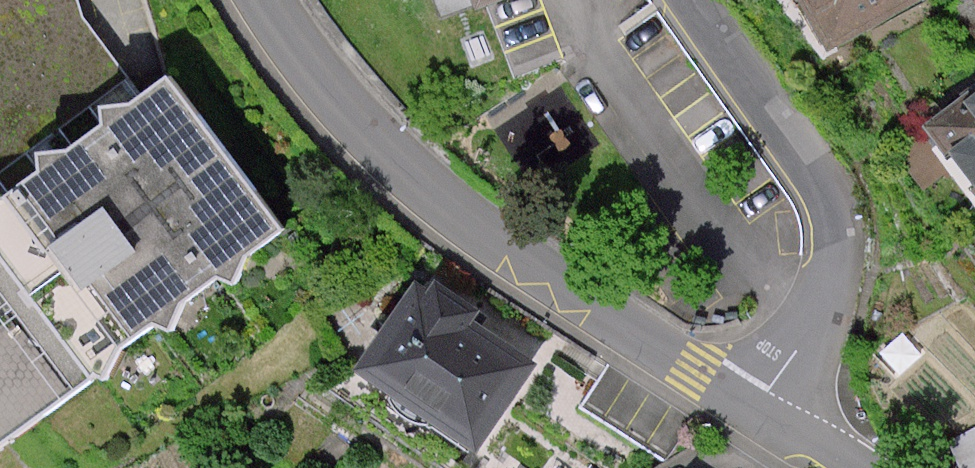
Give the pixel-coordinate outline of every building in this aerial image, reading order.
[(138,97),(84,27),(75,0),(0,0),(0,198),(138,97)] [(476,14),(512,0),(471,0),(476,14)] [(833,49),(914,0),(804,0),(833,49)] [(282,240),(162,78),(138,97),(0,198),(0,448),(282,240)] [(915,124),(974,196),(974,79),(915,124)] [(534,352),(417,281),(362,370),(478,441),(534,352)] [(967,467),(974,467),(974,425),(949,442),(967,467)]
